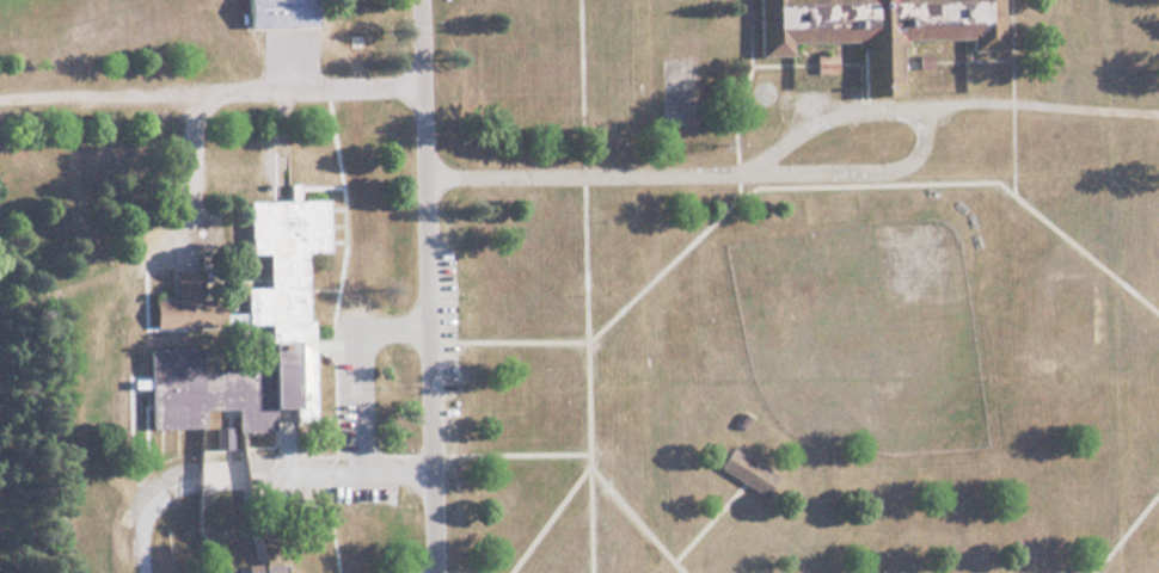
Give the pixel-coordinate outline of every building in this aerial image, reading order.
[(855,94),(893,94),(894,37),(965,38),(965,49),(995,49),(995,0),(753,0),(752,54),(784,55),(784,41),(855,41),(855,94)] [(310,409),(305,252),(325,251),(323,197),(244,200),(246,253),(264,252),(265,286),(243,287),(244,324),(263,323),(265,368),(199,370),(198,347),(144,349),(146,379),(132,379),(133,388),(145,387),(146,429),(200,427),(199,410),(233,408),(234,432),(269,431),(269,411),(310,409)] [(199,268),(173,269),(174,299),(152,299),(152,327),(199,326),(199,268)] [(762,495),(774,474),(725,448),(714,469),(762,495)]
